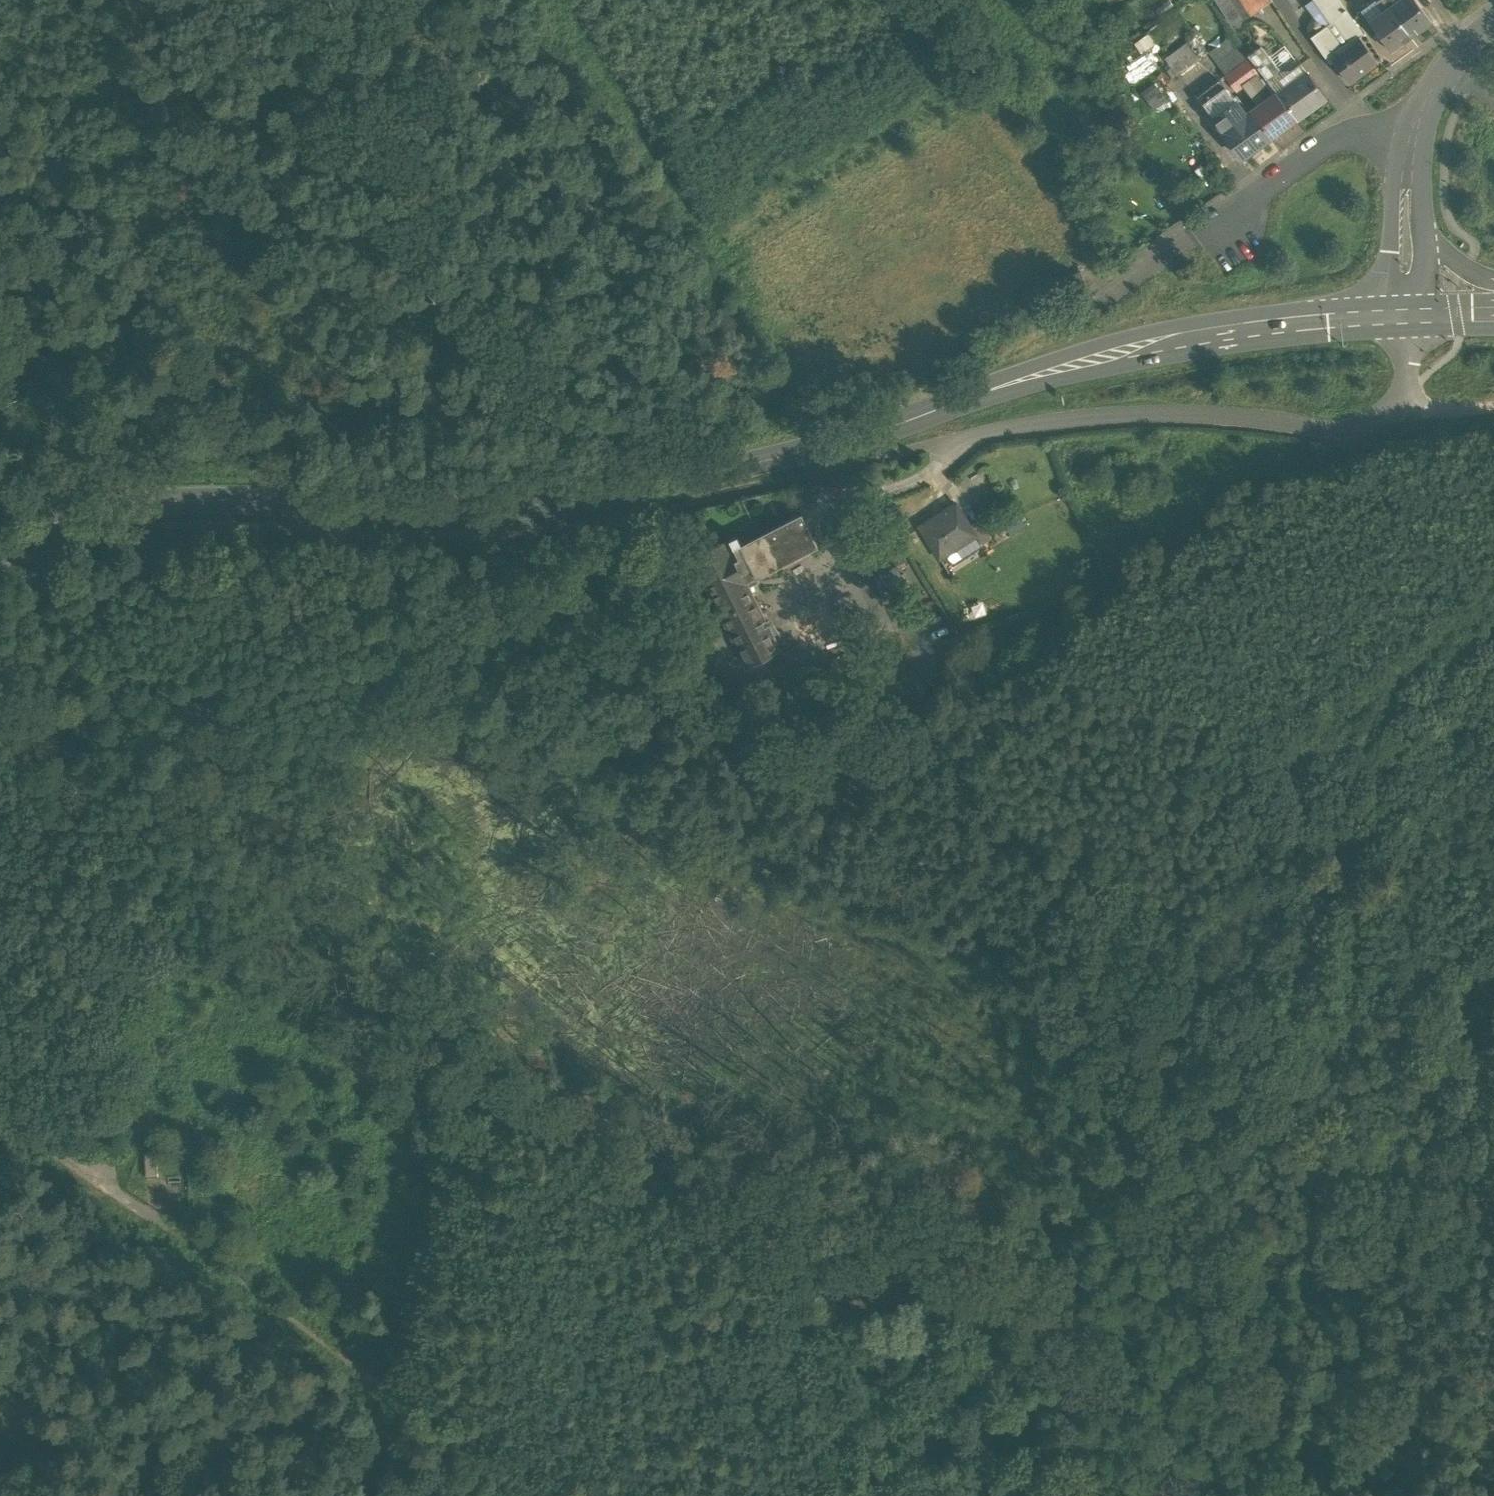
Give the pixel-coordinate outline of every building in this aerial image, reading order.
[(1269,0),(1218,0),(1233,23),(1269,0)] [(1342,0),(1315,0),(1331,23),(1311,37),(1327,60),(1328,59),(1332,57),(1331,56),(1359,37),(1365,33),(1348,10),(1342,0)] [(1383,11),(1390,7),(1386,0),(1377,0),(1383,11)] [(1390,6),(1411,37),(1432,22),(1416,0),(1399,0),(1390,6)] [(1383,11),(1370,21),(1391,51),(1411,37),(1390,6),(1390,7),(1383,11)] [(1250,56),(1234,34),(1210,53),(1226,74),(1250,56)] [(1359,37),(1331,56),(1332,57),(1350,82),(1377,62),(1359,37)] [(1186,42),(1168,56),(1180,73),(1198,59),(1186,42)] [(1226,74),(1225,75),(1236,90),(1261,70),(1250,56),(1226,74)] [(1307,69),(1277,91),(1298,119),(1328,98),(1307,69)] [(1277,91),(1264,74),(1259,78),(1272,95),(1277,91)] [(1220,79),(1197,96),(1213,117),(1236,100),(1220,79)] [(1272,95),(1250,111),(1271,139),(1298,119),(1277,91),(1272,95)] [(1236,100),(1213,117),(1222,131),(1246,114),(1236,100)] [(1246,114),(1222,131),(1243,159),(1271,139),(1250,111),(1246,114)] [(958,501),(922,525),(942,557),(978,533),(958,501)] [(1016,510),(1001,520),(1011,534),(1025,523),(1016,510)] [(801,511),(730,547),(726,538),(695,553),(697,558),(720,603),(740,644),(749,661),(780,645),(747,579),(818,544),(801,511)] [(697,558),(680,566),(703,612),(720,603),(697,558)] [(896,564),(875,573),(884,598),(906,588),(896,564)] [(720,603),(703,612),(723,652),(740,644),(720,603)] [(157,1154),(145,1154),(146,1178),(158,1178),(157,1154)]
